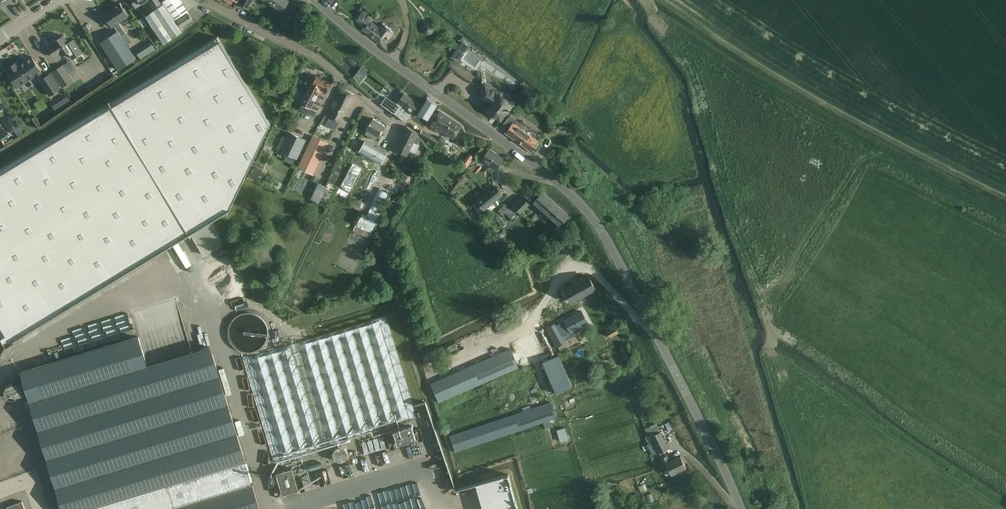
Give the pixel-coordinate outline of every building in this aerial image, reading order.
[(156,31),(164,43),(181,31),(174,20),(188,11),(181,0),(165,0),(163,2),(164,4),(146,16),(153,26),(151,27),(154,32),(156,31)] [(240,4),(247,8),(252,0),(242,0),(240,4)] [(289,1),(287,0),(264,0),(283,11),(289,1)] [(136,58),(121,36),(126,33),(119,22),(128,16),(120,3),(104,13),(103,10),(97,14),(103,24),(108,20),(112,26),(114,25),(118,31),(101,42),(119,69),(136,58)] [(367,16),(362,12),(356,20),(364,26),(362,29),(381,44),(387,37),(388,39),(393,32),(385,25),(380,32),(369,23),(373,19),(368,15),(367,16)] [(192,20),(188,13),(177,20),(181,27),(192,20)] [(139,22),(147,34),(150,32),(148,29),(149,29),(146,25),(147,24),(143,19),(139,22)] [(48,47),(54,56),(54,57),(60,53),(62,55),(68,51),(73,58),(83,51),(74,38),(68,42),(64,35),(53,42),(54,43),(48,47)] [(0,168),(0,334),(2,337),(1,337),(6,346),(15,341),(14,340),(189,234),(191,236),(204,256),(221,245),(221,236),(212,220),(228,210),(226,214),(227,214),(270,124),(217,37),(110,102),(109,101),(109,102),(0,168)] [(461,40),(450,57),(458,63),(461,58),(463,60),(464,60),(475,68),(480,60),(474,56),(468,52),(467,51),(470,46),(461,40)] [(146,44),(143,49),(144,49),(143,50),(148,53),(149,52),(150,53),(153,48),(152,47),(153,47),(148,44),(147,44),(146,44)] [(8,67),(6,68),(8,71),(7,72),(17,87),(36,75),(40,80),(45,88),(50,95),(60,88),(50,73),(44,77),(41,72),(41,71),(31,56),(19,64),(17,61),(15,62),(13,62),(9,65),(8,67)] [(63,65),(52,72),(62,87),(72,80),(68,74),(77,68),(74,64),(71,60),(63,65)] [(311,83),(306,92),(300,103),(317,111),(331,83),(317,75),(312,84),(311,83)] [(498,93),(498,94),(485,85),(480,96),(491,104),(486,111),(500,120),(513,101),(512,103),(498,93)] [(327,116),(339,122),(353,94),(341,88),(327,116)] [(381,103),(386,107),(391,111),(396,115),(397,115),(405,121),(410,115),(418,104),(404,93),(400,99),(397,104),(386,96),(381,103)] [(68,97),(56,104),(60,111),(72,103),(68,97)] [(428,99),(422,107),(419,112),(428,118),(437,105),(428,99)] [(441,131),(453,139),(462,126),(440,111),(430,127),(440,133),(441,131)] [(509,116),(501,126),(507,131),(505,133),(531,151),(537,143),(538,141),(514,124),(517,120),(509,116)] [(4,123),(10,133),(19,127),(13,117),(4,123)] [(366,128),(368,129),(365,133),(369,135),(375,140),(378,136),(385,126),(373,118),(366,128)] [(396,150),(405,154),(407,156),(414,142),(418,144),(421,138),(417,136),(419,132),(407,126),(396,150)] [(429,139),(428,141),(427,143),(433,148),(439,139),(423,129),(420,134),(429,139)] [(584,130),(580,134),(588,142),(591,138),(584,130)] [(282,136),(277,148),(282,150),(281,151),(296,157),(296,158),(305,140),(289,132),(286,138),(282,136)] [(313,136),(299,166),(304,169),(313,173),(320,159),(327,142),(324,141),(315,137),(313,136)] [(365,155),(381,164),(387,153),(365,141),(359,151),(363,154),(362,156),(363,157),(365,155)] [(482,159),(491,166),(488,171),(492,173),(495,169),(496,169),(503,159),(489,149),(482,159)] [(336,165),(328,181),(334,184),(339,174),(342,167),(336,165)] [(403,178),(400,183),(409,188),(412,183),(403,178)] [(317,182),(309,198),(317,202),(325,185),(317,182)] [(485,210),(504,195),(496,184),(477,200),(485,210)] [(390,185),(388,189),(397,193),(399,189),(390,185)] [(357,223),(353,230),(368,238),(370,233),(371,233),(376,223),(381,212),(380,211),(388,193),(379,189),(370,207),(367,215),(361,213),(356,223),(357,223)] [(541,194),(534,201),(531,204),(547,218),(548,216),(560,226),(568,216),(542,192),(542,193),(541,192),(540,193),(541,194)] [(503,215),(506,213),(513,220),(520,213),(521,213),(529,204),(521,197),(510,208),(505,204),(499,211),(503,215)] [(503,230),(497,235),(501,239),(507,234),(503,230)] [(589,276),(565,290),(569,297),(572,301),(596,288),(589,276)] [(581,311),(559,323),(566,335),(587,323),(581,311)] [(267,337),(268,332),(267,328),(266,325),(264,322),(262,319),(260,317),(257,315),(253,314),(249,313),(246,313),(242,314),(238,316),(235,318),(233,321),(231,325),(229,328),(229,332),(229,336),(230,339),(232,343),(234,345),(237,348),(240,350),(243,351),(247,352),(252,352),(255,351),(258,349),(262,347),(264,344),(266,340),(267,337)] [(416,417),(413,405),(412,405),(386,316),(308,339),(244,359),(274,460),(416,417)] [(499,333),(517,324),(513,316),(495,324),(499,333)] [(546,329),(556,347),(565,342),(555,324),(546,329)] [(616,326),(607,331),(602,335),(605,341),(619,332),(616,326)] [(4,392),(4,393),(5,393),(5,394),(5,395),(6,396),(6,397),(7,397),(7,398),(8,398),(9,399),(10,399),(11,399),(12,399),(13,399),(14,399),(16,398),(16,399),(20,397),(27,395),(29,400),(31,405),(31,406),(49,465),(62,508),(260,508),(210,346),(172,357),(147,365),(140,341),(138,336),(35,367),(20,372),(23,381),(12,385),(12,384),(10,385),(9,385),(8,385),(8,386),(7,386),(6,387),(6,388),(5,388),(5,389),(5,390),(5,391),(4,391),(4,392)] [(446,357),(464,348),(461,340),(442,349),(446,357)] [(625,346),(619,349),(624,360),(630,357),(625,346)] [(544,353),(547,360),(543,361),(556,392),(571,386),(556,348),(544,353)] [(432,383),(440,401),(517,367),(509,349),(432,383)] [(555,418),(550,402),(450,436),(455,450),(555,418)] [(651,437),(653,442),(647,444),(652,455),(658,452),(658,453),(669,448),(657,424),(645,429),(647,433),(649,432),(651,437)] [(393,431),(397,445),(416,439),(412,425),(393,431)] [(557,430),(560,442),(572,438),(569,426),(557,430)] [(383,437),(362,441),(364,454),(385,449),(383,437)] [(666,455),(661,458),(664,464),(666,463),(672,475),(686,468),(680,456),(669,461),(666,455)] [(299,490),(292,468),(275,473),(282,495),(299,490)] [(476,483),(483,508),(518,508),(508,474),(476,483)] [(645,483),(638,486),(640,492),(647,489),(645,483)] [(22,501),(7,506),(8,508),(25,508),(22,501)]
